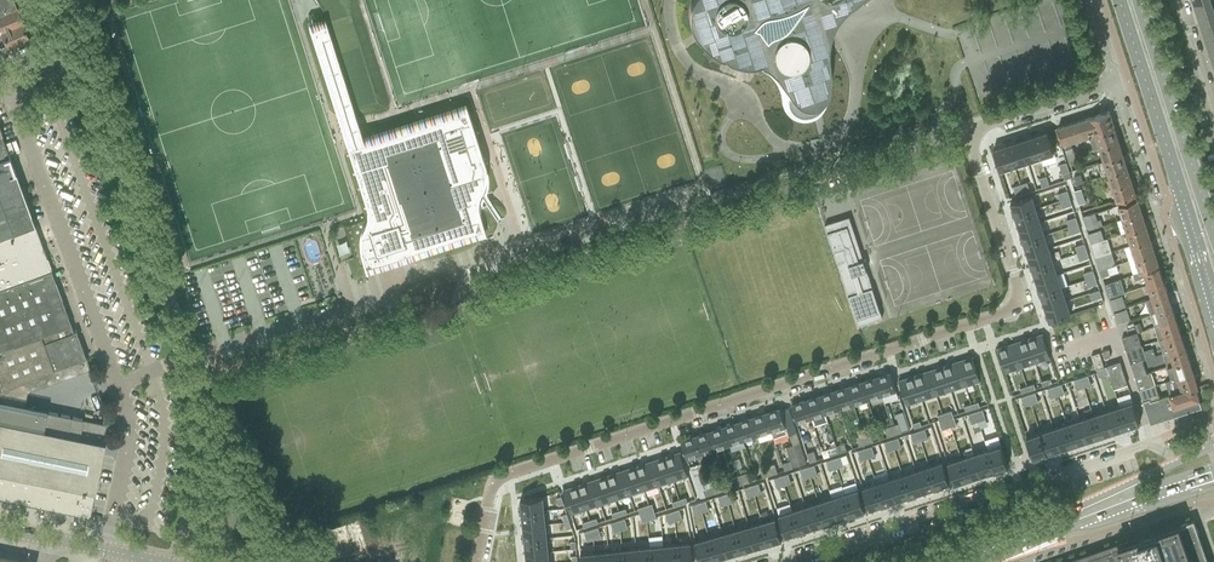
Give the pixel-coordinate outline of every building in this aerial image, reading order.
[(17,8),(15,4),(16,4),(14,0),(0,0),(0,15),(17,8)] [(690,8),(689,10),(689,11),(689,13),(689,15),(689,17),(689,18),(689,20),(690,22),(690,24),(691,25),(691,27),(692,29),(693,30),(694,32),(694,33),(699,39),(701,42),(704,45),(706,46),(709,49),(712,51),(713,52),(715,53),(719,55),(724,58),(728,60),(731,61),(734,62),(737,62),(740,63),(743,64),(750,65),(752,65),(755,66),(757,67),(761,68),(764,70),(765,71),(768,73),(770,74),(771,75),(772,77),(774,79),(775,81),(776,83),(777,84),(778,85),(779,88),(780,90),(780,93),(781,95),(781,97),(781,100),(782,102),(782,104),(783,106),(783,108),(784,109),(786,112),(787,113),(788,114),(789,115),(790,116),(792,117),(793,118),(795,119),(798,120),(800,120),(802,121),(804,121),(805,121),(807,120),(809,120),(811,119),(813,119),(814,118),(816,117),(818,116),(819,115),(821,113),(821,112),(823,110),(824,109),(825,107),(825,105),(826,104),(826,101),(827,98),(828,92),(829,89),(829,86),(829,83),(829,80),(830,74),(830,68),(828,54),(828,52),(828,50),(828,48),(828,43),(828,42),(828,41),(828,40),(827,38),(828,35),(828,33),(829,30),(830,28),(831,26),(832,23),(833,21),(835,19),(837,16),(839,14),(840,12),(842,10),(845,7),(847,6),(849,4),(851,4),(853,3),(854,2),(857,0),(693,0),(692,0),(691,3),(691,5),(690,6),(690,8)] [(1198,14),(1213,8),(1213,0),(1202,0),(1194,3),(1198,14)] [(0,15),(0,26),(7,44),(8,44),(28,36),(21,21),(23,21),(17,8),(0,15)] [(1201,25),(1213,21),(1213,8),(1198,14),(1201,25)] [(1205,36),(1213,33),(1213,21),(1201,25),(1205,36)] [(325,24),(311,28),(339,115),(352,111),(325,24)] [(1209,47),(1213,45),(1213,33),(1205,36),(1209,47)] [(492,190),(481,158),(478,148),(466,109),(376,137),(374,132),(374,130),(361,134),(358,135),(361,143),(349,147),(371,218),(336,230),(337,230),(344,228),(346,227),(355,258),(353,258),(346,260),(346,261),(356,258),(359,267),(365,265),(385,259),(398,255),(440,241),(449,238),(450,238),(482,228),(488,226),(482,207),(478,194),(492,190)] [(1089,136),(1096,134),(1114,128),(1109,111),(1058,128),(1064,145),(1089,136)] [(1114,128),(1096,134),(1089,136),(1093,149),(1100,147),(1118,141),(1114,128)] [(7,157),(9,156),(1,134),(1,133),(0,130),(0,160),(7,157)] [(1047,131),(1034,136),(1041,157),(1054,153),(1047,131)] [(1034,136),(1020,140),(1027,161),(1041,157),(1034,136)] [(1020,140),(1007,144),(1014,166),(1027,161),(1020,140)] [(1100,147),(1104,160),(1123,154),(1118,141),(1100,147)] [(1007,144),(994,149),(1001,170),(1014,166),(1007,144)] [(1072,147),(1064,150),(1067,158),(1075,155),(1072,147)] [(1102,175),(1108,173),(1127,167),(1123,154),(1104,160),(1098,162),(1102,175)] [(1075,155),(1067,158),(1070,166),(1077,163),(1075,155)] [(7,157),(0,160),(0,237),(34,225),(34,224),(32,225),(28,214),(30,214),(13,167),(11,168),(7,157)] [(1066,162),(1059,164),(1062,174),(1069,171),(1066,162)] [(723,164),(703,171),(712,198),(724,194),(722,188),(725,187),(730,186),(723,164)] [(1108,173),(1113,187),(1131,181),(1127,167),(1108,173)] [(1081,174),(1074,176),(1076,184),(1083,181),(1081,174)] [(1046,176),(1039,178),(1042,188),(1050,185),(1046,176)] [(1131,181),(1113,187),(1117,200),(1136,194),(1131,181)] [(1027,182),(1020,184),(1023,194),(1030,192),(1027,182)] [(1020,184),(1013,187),(1016,196),(1023,194),(1020,184)] [(1067,190),(1058,193),(1060,200),(1070,197),(1067,190)] [(1032,195),(1011,202),(1015,215),(1036,208),(1032,195)] [(1070,197),(1060,200),(1062,208),(1072,204),(1070,197)] [(1118,205),(1122,218),(1141,212),(1137,199),(1118,205)] [(1036,208),(1015,215),(1019,229),(1041,222),(1036,208)] [(1122,218),(1127,231),(1145,225),(1141,212),(1122,218)] [(1095,213),(1083,217),(1087,231),(1103,226),(1101,219),(1097,220),(1095,213)] [(883,317),(849,216),(825,224),(858,325),(883,317)] [(1076,217),(1066,220),(1069,227),(1078,224),(1076,217)] [(1041,222),(1019,229),(1024,242),(1045,235),(1041,222)] [(1078,224),(1069,227),(1071,234),(1081,231),(1078,224)] [(34,225),(0,237),(0,263),(31,252),(32,254),(44,250),(35,225),(34,225)] [(1127,231),(1131,244),(1150,238),(1145,225),(1127,231)] [(1101,229),(1088,233),(1092,243),(1104,239),(1101,229)] [(1045,235),(1024,242),(1028,255),(1049,248),(1045,235)] [(1104,239),(1092,243),(1096,256),(1111,251),(1107,238),(1104,239)] [(1131,244),(1135,257),(1154,251),(1150,238),(1131,244)] [(1084,243),(1075,246),(1077,253),(1087,250),(1084,243)] [(1049,248),(1028,255),(1032,268),(1054,261),(1049,248)] [(52,270),(44,250),(32,254),(31,252),(0,263),(0,289),(52,270)] [(1087,250),(1077,253),(1079,260),(1089,257),(1087,250)] [(1111,251),(1096,256),(1100,269),(1116,264),(1111,251)] [(1136,258),(1128,261),(1133,274),(1134,274),(1140,272),(1140,270),(1158,264),(1154,251),(1135,257),(1136,258)] [(1054,261),(1032,268),(1036,281),(1058,274),(1054,261)] [(1116,264),(1100,269),(1103,278),(1118,272),(1116,264)] [(1145,277),(1147,283),(1163,278),(1158,264),(1140,270),(1140,272),(1134,274),(1136,280),(1145,277)] [(71,325),(52,270),(0,289),(0,351),(71,325)] [(1093,270),(1083,273),(1086,280),(1095,277),(1093,270)] [(1058,274),(1036,281),(1041,294),(1062,287),(1058,274)] [(1095,277),(1086,280),(1088,287),(1098,284),(1095,277)] [(1147,283),(1152,297),(1167,292),(1163,278),(1147,283)] [(1120,279),(1105,283),(1109,297),(1125,292),(1120,279)] [(1062,287),(1041,294),(1045,307),(1066,300),(1062,287)] [(1099,289),(1090,293),(1092,300),(1102,297),(1099,289)] [(1152,297),(1146,299),(1150,312),(1171,305),(1167,292),(1152,297)] [(1122,297),(1110,300),(1113,311),(1125,307),(1122,297)] [(1066,300),(1045,307),(1049,321),(1050,321),(1071,314),(1066,300)] [(1079,321),(1103,314),(1099,302),(1076,310),(1079,321)] [(1150,312),(1154,325),(1176,318),(1171,305),(1150,312)] [(1126,308),(1114,312),(1118,324),(1130,320),(1126,308)] [(1154,325),(1158,339),(1180,332),(1176,318),(1154,325)] [(1140,322),(1135,324),(1137,332),(1143,330),(1140,322)] [(0,387),(0,390),(44,374),(50,372),(67,365),(86,358),(76,331),(74,332),(71,325),(0,351),(0,378),(1,381),(0,387)] [(1137,332),(1122,337),(1126,350),(1141,346),(1137,332)] [(1163,352),(1184,345),(1180,332),(1158,339),(1163,352)] [(1043,333),(1028,338),(1036,362),(1051,358),(1043,333)] [(1028,338),(1013,343),(1021,367),(1036,362),(1028,338)] [(1013,343),(998,348),(1006,372),(1021,367),(1013,343)] [(1141,346),(1126,350),(1130,363),(1141,360),(1146,358),(1142,345),(1141,346)] [(1163,352),(1167,365),(1189,358),(1184,345),(1163,352)] [(1109,349),(1102,351),(1104,358),(1111,356),(1109,349)] [(1100,352),(1093,355),(1097,369),(1104,366),(1100,352)] [(972,356),(958,361),(966,385),(980,380),(972,356)] [(1171,379),(1172,378),(1193,372),(1189,358),(1167,365),(1171,379)] [(1141,360),(1130,363),(1131,364),(1135,377),(1146,373),(1141,360)] [(958,361),(943,366),(951,390),(966,385),(958,361)] [(1106,365),(1114,389),(1127,384),(1120,361),(1106,365)] [(50,372),(44,374),(48,384),(71,376),(67,365),(50,372)] [(943,366),(928,371),(936,395),(951,390),(943,366)] [(1102,368),(1096,369),(1099,377),(1109,373),(1106,366),(1102,368)] [(928,371),(913,375),(921,400),(936,395),(928,371)] [(1135,377),(1139,389),(1155,384),(1151,372),(1146,373),(1135,377)] [(1172,378),(1177,392),(1181,391),(1181,392),(1198,386),(1193,372),(1172,378)] [(890,373),(876,377),(882,394),(896,390),(893,382),(891,374),(890,373)] [(913,375),(899,380),(907,404),(921,400),(913,375)] [(1088,375),(1081,377),(1084,387),(1091,385),(1088,375)] [(876,377),(862,382),(868,399),(882,394),(876,377)] [(1081,377),(1074,380),(1077,389),(1084,387),(1081,377)] [(862,382),(848,387),(853,403),(868,399),(862,382)] [(1062,384),(1054,386),(1058,396),(1065,393),(1062,384)] [(1139,389),(1143,400),(1148,398),(1149,401),(1160,397),(1155,384),(1139,389)] [(1054,386),(1047,388),(1051,398),(1058,396),(1054,386)] [(1150,424),(1201,408),(1202,408),(1199,398),(1196,388),(1198,387),(1198,386),(1181,392),(1181,391),(1177,392),(1160,397),(1149,401),(1148,398),(1143,400),(1144,404),(1150,424)] [(848,387),(834,391),(839,408),(853,403),(848,387)] [(834,391),(820,396),(825,413),(839,408),(834,391)] [(1035,392),(1028,394),(1031,404),(1039,402),(1035,392)] [(1028,394),(1021,397),(1024,406),(1031,404),(1028,394)] [(820,396),(806,400),(811,417),(814,426),(828,422),(825,413),(820,396)] [(806,400),(791,405),(795,417),(797,422),(811,417),(806,400)] [(28,503),(29,504),(30,499),(40,501),(39,506),(40,506),(40,505),(89,515),(94,491),(95,491),(109,425),(0,402),(0,497),(28,503)] [(1133,402),(1120,406),(1127,427),(1140,423),(1133,402)] [(1120,406),(1106,410),(1113,432),(1127,427),(1120,406)] [(781,409),(766,413),(772,430),(776,442),(788,438),(786,432),(788,432),(789,435),(797,433),(789,407),(781,410),(781,409)] [(983,409),(975,412),(979,421),(986,419),(983,409)] [(952,410),(945,412),(947,420),(954,417),(952,410)] [(1106,410),(1093,415),(1100,436),(1113,432),(1106,410)] [(903,412),(896,414),(899,423),(901,431),(909,429),(903,412)] [(945,412),(938,415),(940,422),(947,420),(945,412)] [(975,412),(968,414),(971,424),(979,421),(975,412)] [(766,413),(752,418),(758,435),(772,430),(766,413)] [(1093,415),(1080,419),(1087,440),(1100,436),(1093,415)] [(954,417),(947,420),(949,427),(956,424),(954,417)] [(752,418),(738,422),(744,439),(758,435),(752,418)] [(1080,419),(1067,423),(1073,445),(1087,440),(1080,419)] [(947,420),(940,422),(942,429),(949,427),(947,420)] [(738,422),(724,427),(724,428),(730,444),(732,451),(746,446),(744,439),(740,428),(738,422)] [(899,423),(892,425),(895,434),(902,432),(901,432),(901,431),(899,423)] [(1067,423),(1053,428),(1060,449),(1073,445),(1067,423)] [(892,425),(885,428),(888,436),(888,437),(895,434),(892,425)] [(724,427),(710,432),(715,448),(730,444),(724,427)] [(1053,428),(1040,432),(1047,453),(1060,449),(1053,428)] [(925,429),(918,431),(921,441),(928,438),(925,429)] [(918,431),(911,433),(914,443),(921,441),(918,431)] [(710,432),(696,436),(701,453),(715,448),(710,432)] [(871,432),(864,435),(866,444),(873,441),(871,432)] [(1040,432),(1027,436),(1034,458),(1047,453),(1040,432)] [(864,435),(857,437),(860,445),(860,446),(866,444),(864,435)] [(701,453),(696,436),(682,441),(687,458),(701,453)] [(898,437),(891,440),(894,449),(901,447),(898,437)] [(891,440),(884,442),(887,451),(894,449),(891,440)] [(845,443),(836,446),(838,453),(847,450),(845,443)] [(1001,445),(988,449),(995,470),(1008,466),(1001,445)] [(836,446),(827,449),(830,456),(838,453),(836,446)] [(872,446),(865,448),(868,458),(875,455),(872,446)] [(865,448),(858,450),(861,460),(868,458),(865,448)] [(988,449),(974,453),(981,475),(995,470),(988,449)] [(814,451),(807,453),(810,461),(810,462),(817,460),(817,459),(814,451)] [(681,452),(666,456),(674,480),(688,476),(681,452)] [(974,453),(961,458),(968,479),(981,475),(974,453)] [(666,456),(651,461),(659,485),(674,480),(666,456)] [(841,456),(834,458),(837,468),(844,466),(841,456)] [(834,458),(827,461),(830,470),(837,468),(834,458)] [(949,462),(948,462),(955,484),(956,483),(968,479),(961,458),(949,462)] [(651,461),(637,466),(644,490),(659,485),(651,461)] [(943,461),(929,466),(936,487),(950,483),(943,461)] [(690,467),(700,498),(706,496),(704,489),(712,486),(712,484),(704,462),(690,467)] [(790,462),(783,464),(785,470),(792,468),(790,462)] [(775,464),(768,466),(771,475),(778,473),(777,472),(775,464)] [(814,465),(807,467),(811,477),(818,474),(814,465)] [(637,466),(622,471),(630,495),(644,490),(637,466)] [(768,466),(761,468),(764,477),(771,475),(768,466)] [(929,466),(916,470),(923,491),(936,487),(929,466)] [(807,467),(800,469),(803,479),(811,477),(807,467)] [(916,470),(903,474),(910,496),(923,491),(916,470)] [(622,471),(607,476),(615,500),(630,495),(622,471)] [(746,473),(740,475),(743,484),(749,481),(746,473)] [(788,473),(781,476),(784,485),(791,483),(788,473)] [(903,474),(890,478),(897,500),(910,496),(903,474)] [(740,475),(733,477),(735,486),(736,486),(743,484),(740,475)] [(607,476),(592,480),(600,504),(615,500),(607,476)] [(781,476),(774,478),(777,487),(784,485),(781,476)] [(890,478),(877,483),(884,504),(897,500),(890,478)] [(592,480),(578,485),(586,509),(600,504),(592,480)] [(719,482),(712,484),(712,486),(715,493),(722,491),(722,490),(719,482)] [(758,483),(751,485),(755,495),(762,493),(758,483)] [(877,483),(863,487),(870,509),(884,504),(877,483)] [(578,485),(563,490),(571,514),(586,509),(578,485)] [(751,485),(744,488),(747,497),(755,495),(751,485)] [(712,486),(704,489),(706,496),(715,493),(712,486)] [(859,489),(845,493),(852,514),(866,510),(859,489)] [(732,492),(725,494),(728,503),(735,501),(732,492)] [(845,493),(832,497),(839,519),(852,514),(845,493)] [(725,494),(718,496),(721,506),(728,503),(725,494)] [(543,496),(521,498),(522,513),(545,510),(543,496)] [(832,497),(819,502),(826,523),(839,519),(832,497)] [(706,500),(699,503),(702,512),(709,510),(706,500)] [(819,502),(805,506),(812,527),(826,523),(819,502)] [(699,503),(692,505),(695,514),(702,512),(699,503)] [(805,506),(792,510),(799,532),(812,527),(805,506)] [(654,508),(647,510),(650,520),(657,518),(656,516),(655,513),(654,508)] [(679,509),(672,511),(676,521),(683,518),(679,509)] [(545,510),(522,513),(524,526),(546,524),(545,510)] [(647,510),(640,513),(640,514),(643,522),(650,520),(647,510)] [(792,510),(779,515),(786,536),(799,532),(792,510)] [(672,511),(665,514),(668,523),(676,521),(672,511)] [(625,518),(618,520),(621,530),(628,528),(625,518)] [(776,518),(762,522),(769,543),(782,540),(776,518)] [(618,520),(611,523),(614,532),(621,530),(618,520)] [(1194,521),(1192,521),(1153,535),(1139,539),(1075,561),(1208,561),(1194,521)] [(762,522),(749,526),(755,547),(769,543),(762,522)] [(546,524),(524,526),(525,540),(547,538),(546,524)] [(749,526),(736,529),(742,551),(755,547),(749,526)] [(598,527),(591,529),(594,539),(602,536),(598,527)] [(591,529),(584,531),(587,541),(594,539),(591,529)] [(736,529),(722,533),(728,555),(742,551),(736,529)] [(722,533),(709,537),(715,559),(728,555),(722,533)] [(695,541),(701,561),(704,561),(715,559),(709,537),(695,541)] [(547,538),(525,540),(526,554),(549,552),(547,538)] [(677,543),(679,561),(694,561),(692,542),(677,543)] [(664,545),(665,561),(679,561),(677,543),(664,545)] [(650,546),(652,561),(665,561),(664,545),(650,546)] [(636,548),(638,561),(652,561),(650,546),(636,548)] [(622,549),(624,561),(638,561),(636,548),(622,549)] [(609,551),(610,561),(624,561),(622,549),(609,551)] [(595,552),(596,561),(610,561),(609,551),(595,552)] [(526,554),(527,561),(550,561),(549,552),(526,554)] [(581,554),(581,561),(596,561),(595,552),(581,554)]
